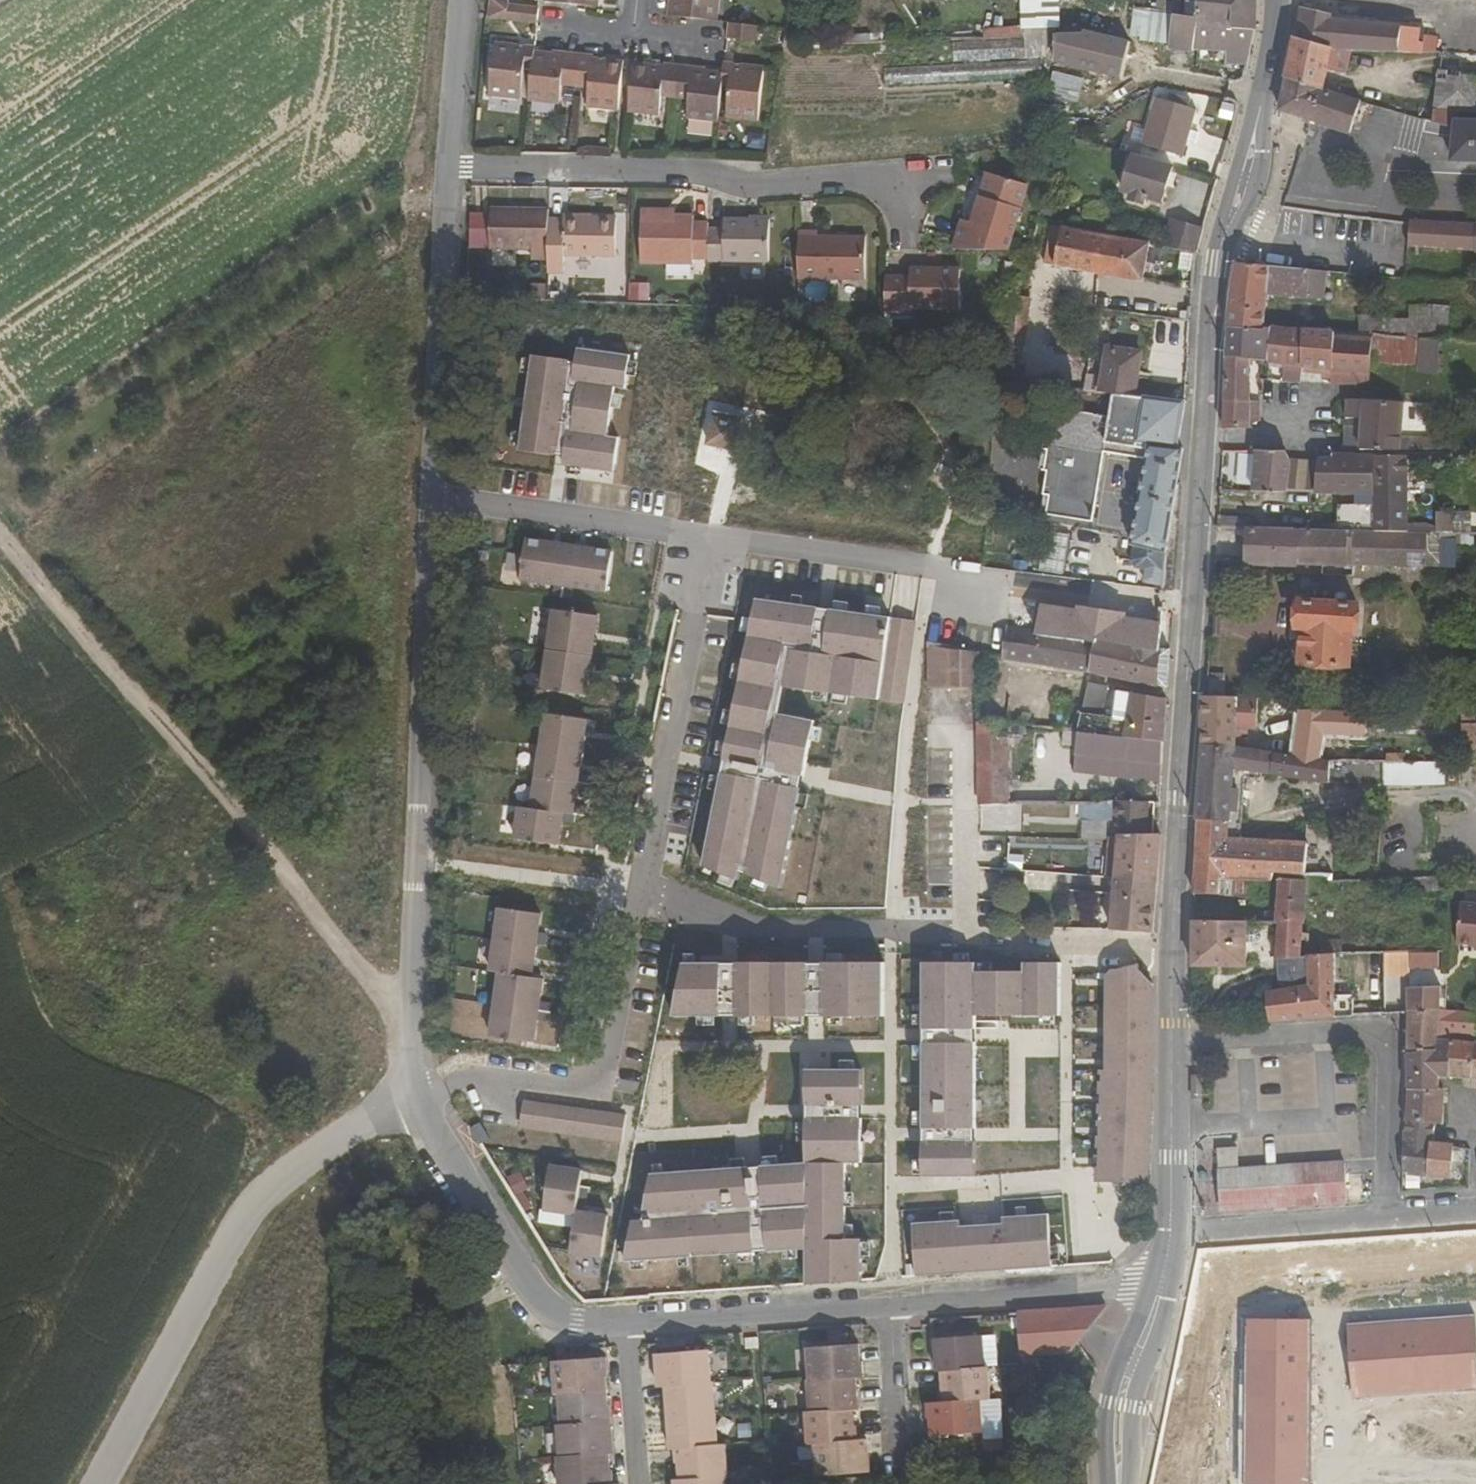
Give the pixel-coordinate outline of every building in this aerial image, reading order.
[(487,20),(508,22),(509,6),(510,0),(490,0),(487,20)] [(544,3),(585,8),(598,9),(599,0),(544,0),(544,3)] [(671,16),(683,18),(718,22),(718,21),(721,0),(673,0),(671,16)] [(1130,42),(1195,53),(1195,49),(1197,27),(1197,18),(1178,15),(1164,12),(1092,0),(1057,0),(1058,28),(1058,34),(1082,35),(1082,31),(1130,42)] [(1157,10),(1181,11),(1181,0),(1158,0),(1157,10)] [(1197,27),(1256,31),(1257,0),(1198,0),(1197,18),(1197,27)] [(537,25),(538,10),(509,6),(508,22),(537,25)] [(1420,29),(1334,21),(1329,14),(1301,8),(1296,38),(1339,49),(1374,50),(1397,51),(1418,52),(1420,29)] [(728,22),(727,39),(759,42),(760,26),(728,22)] [(986,40),(1013,38),(1013,27),(985,29),(986,40)] [(1251,53),(1256,31),(1197,27),(1195,49),(1226,51),(1251,53)] [(1091,71),(1121,78),(1130,42),(1082,31),(1082,35),(1058,34),(1057,34),(1057,63),(1091,71)] [(1328,71),(1339,74),(1343,50),(1339,49),(1296,38),(1294,38),(1285,78),(1318,89),(1324,91),(1328,71)] [(494,42),(488,97),(528,101),(534,53),(534,49),(534,46),(494,42)] [(1397,51),(1374,50),(1373,61),(1396,62),(1397,51)] [(1251,53),(1226,51),(1226,63),(1249,65),(1251,53)] [(1441,52),(1433,121),(1448,123),(1449,110),(1475,111),(1475,54),(1441,52)] [(575,89),(579,58),(534,53),(528,101),(561,105),(563,88),(575,89)] [(587,109),(619,112),(624,62),(579,58),(575,89),(589,90),(587,109)] [(723,73),(719,118),(759,122),(764,66),(724,61),(723,70),(723,73)] [(679,68),(634,63),(628,113),(660,117),(662,98),(675,100),(679,68)] [(888,83),(956,85),(956,68),(888,67),(888,83)] [(675,100),(687,101),(685,120),(718,123),(719,118),(723,73),(679,68),(675,100)] [(1054,74),(1052,98),(1081,100),(1083,76),(1054,74)] [(1280,111),(1311,122),(1318,89),(1285,78),(1280,111)] [(1311,122),(1349,135),(1360,103),(1324,91),(1318,89),(1311,122)] [(1142,145),(1183,157),(1188,142),(1197,144),(1201,132),(1191,129),(1197,109),(1156,97),(1142,145)] [(1456,121),(1452,161),(1475,162),(1475,122),(1456,121)] [(1130,201),(1144,205),(1146,199),(1162,204),(1173,167),(1133,155),(1123,192),(1132,195),(1130,201)] [(1007,249),(1026,183),(986,171),(971,220),(962,217),(953,249),(1007,249)] [(489,207),(488,247),(530,249),(530,266),(546,266),(548,220),(548,209),(489,207)] [(667,216),(667,211),(642,210),(641,261),(693,263),(693,258),(708,259),(709,229),(693,228),(694,217),(667,216)] [(614,258),(615,218),(563,216),(563,220),(548,220),(546,266),(546,272),(562,273),(563,256),(614,258)] [(767,262),(769,220),(725,219),(724,228),(709,227),(709,229),(708,259),(708,261),(767,262)] [(1187,234),(1189,224),(1173,221),(1166,248),(1197,254),(1202,237),(1187,234)] [(1410,248),(1475,252),(1475,224),(1412,221),(1412,223),(1410,248)] [(1150,245),(1064,229),(1057,265),(1142,282),(1150,245)] [(818,237),(818,232),(798,232),(796,279),(864,281),(866,239),(818,237)] [(1227,330),(1264,332),(1266,295),(1326,299),(1327,272),(1235,265),(1230,296),(1227,330)] [(908,311),(908,306),(958,307),(959,270),(909,269),(908,276),(884,275),(883,311),(908,311)] [(1016,295),(1010,294),(1001,345),(1022,349),(1032,298),(1016,295)] [(1450,308),(1410,305),(1408,320),(1359,317),(1358,336),(1373,336),(1440,339),(1448,339),(1450,308)] [(1264,332),(1227,330),(1226,359),(1252,362),(1269,364),(1271,332),(1264,332)] [(1284,365),(1302,367),(1305,333),(1271,332),(1269,364),(1284,365)] [(1302,367),(1333,370),(1335,335),(1305,333),(1302,367)] [(1359,373),(1358,384),(1360,380),(1370,380),(1371,364),(1373,336),(1358,336),(1335,335),(1333,370),(1359,373)] [(1373,336),(1371,364),(1418,367),(1418,373),(1438,375),(1440,339),(1373,336)] [(1143,352),(1107,346),(1100,392),(1136,398),(1143,352)] [(1034,378),(1070,386),(1075,362),(1039,354),(1034,378)] [(1251,429),(1251,402),(1252,362),(1226,359),(1224,429),(1251,429)] [(1301,384),(1302,373),(1324,375),(1324,380),(1332,381),(1333,370),(1302,367),(1284,365),(1283,382),(1301,384)] [(1359,373),(1333,370),(1332,381),(1332,385),(1357,385),(1358,384),(1359,373)] [(1361,450),(1400,451),(1403,403),(1347,401),(1346,419),(1363,419),(1363,427),(1361,450)] [(1262,422),(1262,402),(1251,402),(1251,429),(1262,422)] [(736,452),(742,422),(713,416),(707,446),(736,452)] [(1361,450),(1363,427),(1345,426),(1344,449),(1361,450)] [(1147,570),(1145,583),(1163,586),(1166,553),(1184,449),(1150,445),(1131,547),(1134,547),(1131,564),(1134,568),(1147,570)] [(1254,491),(1317,493),(1317,460),(1290,459),(1286,452),(1257,451),(1254,491)] [(1317,493),(1360,494),(1373,495),(1373,457),(1334,456),(1334,461),(1317,460),(1317,493)] [(1407,457),(1373,457),(1373,495),(1373,508),(1373,531),(1406,532),(1407,457)] [(1373,508),(1373,495),(1360,494),(1360,507),(1373,508)] [(1360,507),(1337,507),(1336,530),(1373,531),(1373,508),(1360,507)] [(1453,513),(1437,513),(1437,533),(1453,533),(1453,513)] [(1116,565),(1121,534),(1049,524),(1042,572),(1066,576),(1071,538),(1092,541),(1089,561),(1116,565)] [(1296,529),(1249,528),(1248,564),(1295,567),(1295,564),(1296,529)] [(1295,564),(1407,567),(1408,532),(1406,532),(1373,531),(1336,530),(1296,529),(1295,564)] [(520,578),(561,584),(567,544),(526,537),(520,578)] [(608,550),(567,544),(561,584),(602,590),(608,550)] [(1042,606),(1043,594),(1013,589),(1007,627),(1038,631),(1042,606)] [(1356,634),(1358,605),(1300,601),(1298,629),(1302,629),(1301,642),(1297,642),(1294,645),(1293,657),(1296,661),(1300,662),(1300,664),(1350,668),(1352,634),(1356,634)] [(1127,614),(1080,607),(1079,612),(1042,606),(1038,631),(1096,640),(1159,649),(1162,624),(1126,619),(1127,614)] [(546,649),(592,655),(597,616),(551,610),(546,649)] [(1096,640),(1038,631),(1007,627),(1003,658),(1089,673),(1096,640)] [(1089,673),(1167,689),(1169,651),(1159,649),(1096,640),(1089,673)] [(592,655),(546,649),(541,688),(587,693),(592,655)] [(965,694),(967,650),(927,649),(925,692),(965,694)] [(967,654),(966,693),(978,693),(980,654),(967,654)] [(1081,712),(1077,731),(1164,742),(1166,698),(1118,691),(1115,718),(1081,712)] [(1202,694),(1201,745),(1236,747),(1236,728),(1255,729),(1256,697),(1206,694),(1202,694)] [(1002,723),(1002,707),(977,706),(977,722),(1002,723)] [(1328,710),(1301,710),(1295,756),(1322,760),(1328,710)] [(541,746),(582,751),(587,719),(545,714),(541,746)] [(978,804),(1008,803),(1008,723),(1002,723),(977,722),(978,804)] [(1162,763),(1164,742),(1077,731),(1075,752),(1162,763)] [(1236,747),(1201,745),(1195,820),(1197,821),(1230,823),(1234,769),(1334,784),(1387,786),(1387,762),(1335,761),(1322,760),(1295,756),(1236,747)] [(578,783),(582,751),(541,746),(537,778),(578,783)] [(578,783),(537,778),(533,808),(564,812),(573,813),(578,783)] [(1111,931),(1154,932),(1162,836),(1148,835),(1150,803),(1119,801),(1117,838),(1109,838),(1106,877),(1115,877),(1111,931)] [(1050,805),(1051,821),(1070,820),(1070,804),(1050,805)] [(516,806),(512,837),(560,843),(564,812),(533,808),(516,806)] [(1230,823),(1197,821),(1196,837),(1229,839),(1230,823)] [(1306,846),(1229,839),(1196,837),(1193,895),(1220,895),(1221,879),(1252,879),(1272,880),(1273,872),(1304,874),(1306,846)] [(1252,879),(1221,879),(1220,895),(1251,896),(1252,879)] [(1302,957),(1306,881),(1280,880),(1278,923),(1275,960),(1280,959),(1302,957)] [(1458,945),(1475,947),(1475,907),(1460,906),(1458,945)] [(541,914),(499,909),(493,953),(490,953),(488,970),(496,971),(533,976),(541,914)] [(1246,967),(1248,922),(1193,921),(1193,966),(1246,967)] [(1432,952),(1410,953),(1411,967),(1432,967),(1432,952)] [(1440,952),(1432,952),(1432,967),(1441,967),(1440,952)] [(1309,978),(1309,987),(1268,994),(1271,1023),(1335,1019),(1334,953),(1309,956),(1309,978)] [(1280,987),(1309,978),(1309,956),(1302,957),(1280,959),(1280,987)] [(773,1016),(772,963),(738,962),(737,1015),(773,1016)] [(1026,962),(1026,971),(1026,1016),(1060,1016),(1060,962),(1026,962)] [(721,1016),(723,964),(684,963),(675,1016),(721,1016)] [(809,963),(772,963),(773,1016),(809,1016),(809,963)] [(885,963),(824,963),(824,1016),(884,1016),(885,963)] [(976,963),(923,963),(922,1028),(976,1029),(976,1016),(976,971),(976,963)] [(1096,1183),(1149,1185),(1153,1070),(1153,983),(1139,969),(1139,966),(1109,972),(1108,1072),(1100,1072),(1096,1183)] [(533,976),(496,971),(488,1035),(536,1042),(544,978),(533,976)] [(1026,971),(976,971),(976,1016),(1026,1016),(1026,971)] [(1365,1003),(1366,980),(1356,980),(1354,1014),(1381,1015),(1382,1003),(1365,1003)] [(1408,1011),(1440,1010),(1441,988),(1409,987),(1408,1011)] [(1440,1010),(1408,1011),(1408,1014),(1407,1055),(1434,1054),(1436,1041),(1440,1010)] [(1440,1010),(1436,1041),(1442,1041),(1442,1033),(1452,1034),(1454,1016),(1445,1015),(1445,1010),(1440,1010)] [(1406,1092),(1440,1092),(1441,1077),(1449,1078),(1452,1042),(1442,1041),(1436,1041),(1434,1054),(1407,1055),(1406,1092)] [(977,1043),(924,1042),(922,1128),(975,1128),(977,1043)] [(1475,1044),(1452,1042),(1449,1078),(1473,1079),(1475,1044)] [(863,1070),(807,1069),(807,1105),(863,1106),(863,1070)] [(1445,1092),(1440,1092),(1406,1092),(1406,1123),(1433,1125),(1443,1126),(1445,1092)] [(627,1113),(525,1098),(521,1127),(622,1142),(627,1113)] [(862,1118),(807,1117),(807,1162),(862,1162),(862,1118)] [(1404,1174),(1451,1179),(1453,1145),(1432,1143),(1433,1125),(1406,1123),(1404,1174)] [(976,1143),(923,1141),(922,1175),(975,1177),(976,1143)] [(1221,1213),(1348,1204),(1346,1163),(1240,1170),(1238,1148),(1217,1149),(1221,1213)] [(576,1209),(581,1169),(550,1166),(545,1208),(575,1213),(576,1209)] [(609,1213),(576,1209),(575,1213),(570,1253),(603,1258),(609,1213)] [(960,1220),(913,1223),(916,1276),(1054,1267),(1050,1213),(1004,1216),(1004,1223),(960,1226),(960,1220)] [(1068,1357),(1109,1306),(1019,1313),(1023,1360),(1038,1359),(1068,1357)] [(944,1339),(934,1340),(936,1372),(942,1372),(985,1369),(983,1336),(944,1339)] [(842,1346),(807,1349),(810,1383),(856,1379),(862,1379),(859,1345),(842,1346)] [(665,1388),(712,1384),(709,1351),(656,1355),(658,1388),(665,1388)] [(608,1390),(605,1359),(553,1364),(555,1395),(558,1395),(608,1390)] [(942,1372),(944,1404),(981,1401),(990,1400),(988,1369),(985,1369),(942,1372)] [(808,1383),(810,1413),(854,1410),(858,1410),(856,1379),(810,1383),(808,1383)] [(668,1419),(717,1415),(714,1384),(712,1384),(665,1388),(668,1419)] [(558,1395),(561,1427),(610,1421),(608,1390),(558,1395)] [(932,1437),(983,1434),(981,1401),(944,1404),(929,1405),(932,1437)] [(810,1413),(805,1414),(808,1446),(814,1446),(856,1443),(854,1410),(810,1413)] [(668,1419),(670,1451),(678,1450),(719,1447),(717,1415),(668,1419)] [(613,1454),(610,1421),(561,1427),(557,1427),(560,1459),(611,1454),(613,1454)] [(817,1478),(869,1474),(866,1442),(856,1443),(814,1446),(817,1478)] [(726,1478),(729,1478),(727,1447),(719,1447),(678,1450),(679,1481),(726,1478)] [(611,1454),(560,1459),(556,1460),(559,1483),(614,1483),(611,1454)]
